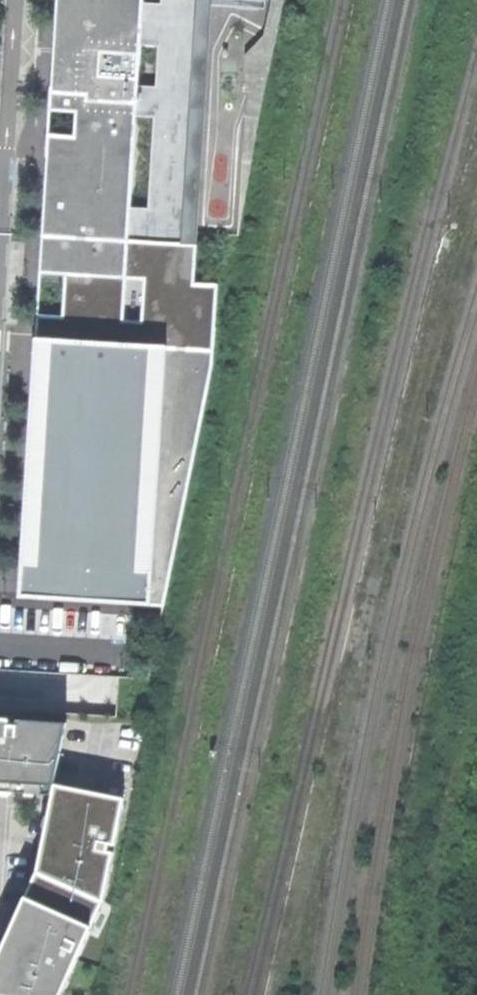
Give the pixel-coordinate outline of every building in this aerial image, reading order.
[(41,234),(39,269),(36,341),(208,350),(208,298),(183,296),(186,248),(166,247),(182,0),(53,0),(41,234)] [(208,350),(36,341),(18,596),(162,605),(208,350)] [(43,795),(37,872),(0,953),(0,994),(61,994),(63,991),(103,902),(114,852),(108,851),(109,844),(115,846),(125,799),(54,784),(67,723),(19,720),(17,720),(17,726),(11,726),(11,719),(0,718),(0,791),(43,795)]
